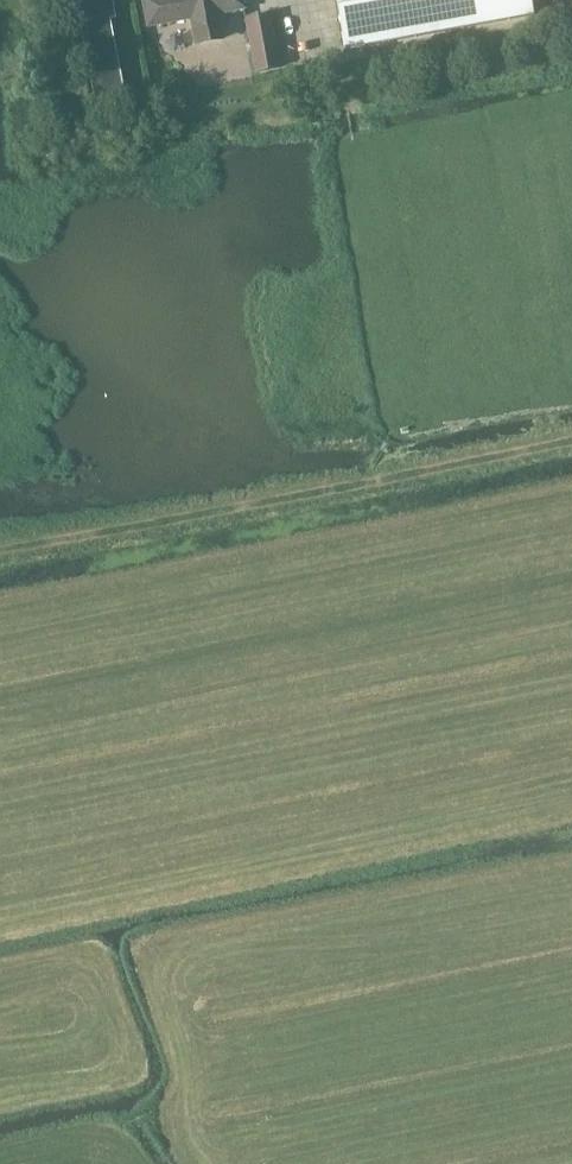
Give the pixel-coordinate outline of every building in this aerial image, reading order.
[(94,102),(124,96),(109,20),(115,19),(112,0),(74,0),(94,102)] [(149,28),(191,19),(196,45),(223,39),(218,14),(244,9),(242,0),(144,0),(149,28)] [(339,53),(527,21),(524,0),(330,0),(339,53)] [(254,74),(279,69),(269,15),(244,20),(254,74)]
